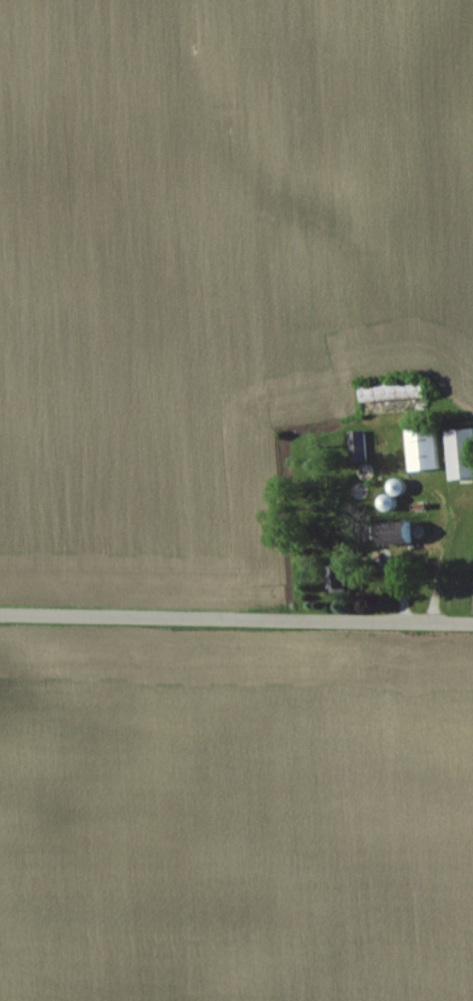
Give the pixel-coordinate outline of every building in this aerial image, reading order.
[(416,469),(445,469),(445,426),(416,426),(416,469)] [(449,429),(452,479),(472,478),(472,428),(449,429)]
